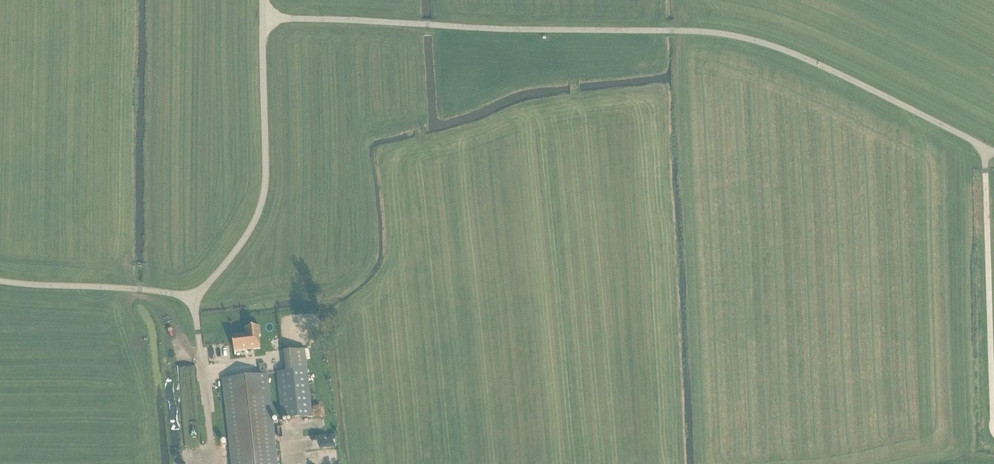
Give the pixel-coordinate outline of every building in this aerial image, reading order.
[(261,337),(260,327),(246,329),(246,335),(233,336),(235,352),(261,349),(260,337),(261,337)] [(277,373),(282,419),(312,416),(305,350),(285,352),(287,372),(277,373)] [(223,379),(233,463),(277,463),(267,374),(266,374),(265,364),(259,365),(260,375),(223,379)]
